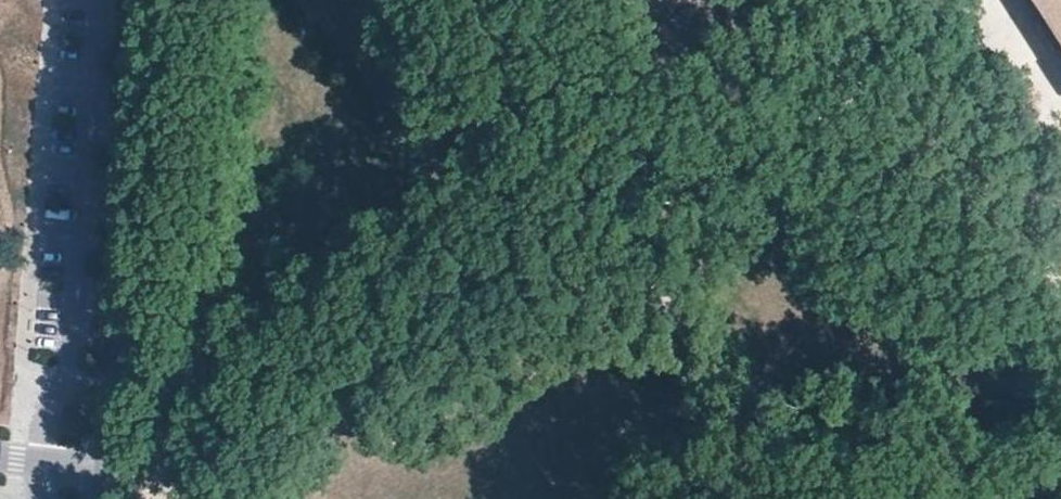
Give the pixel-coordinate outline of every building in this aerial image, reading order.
[(1060,37),(1060,0),(1037,0),(1060,37)] [(21,66),(0,37),(0,116),(16,117),(21,66)]
